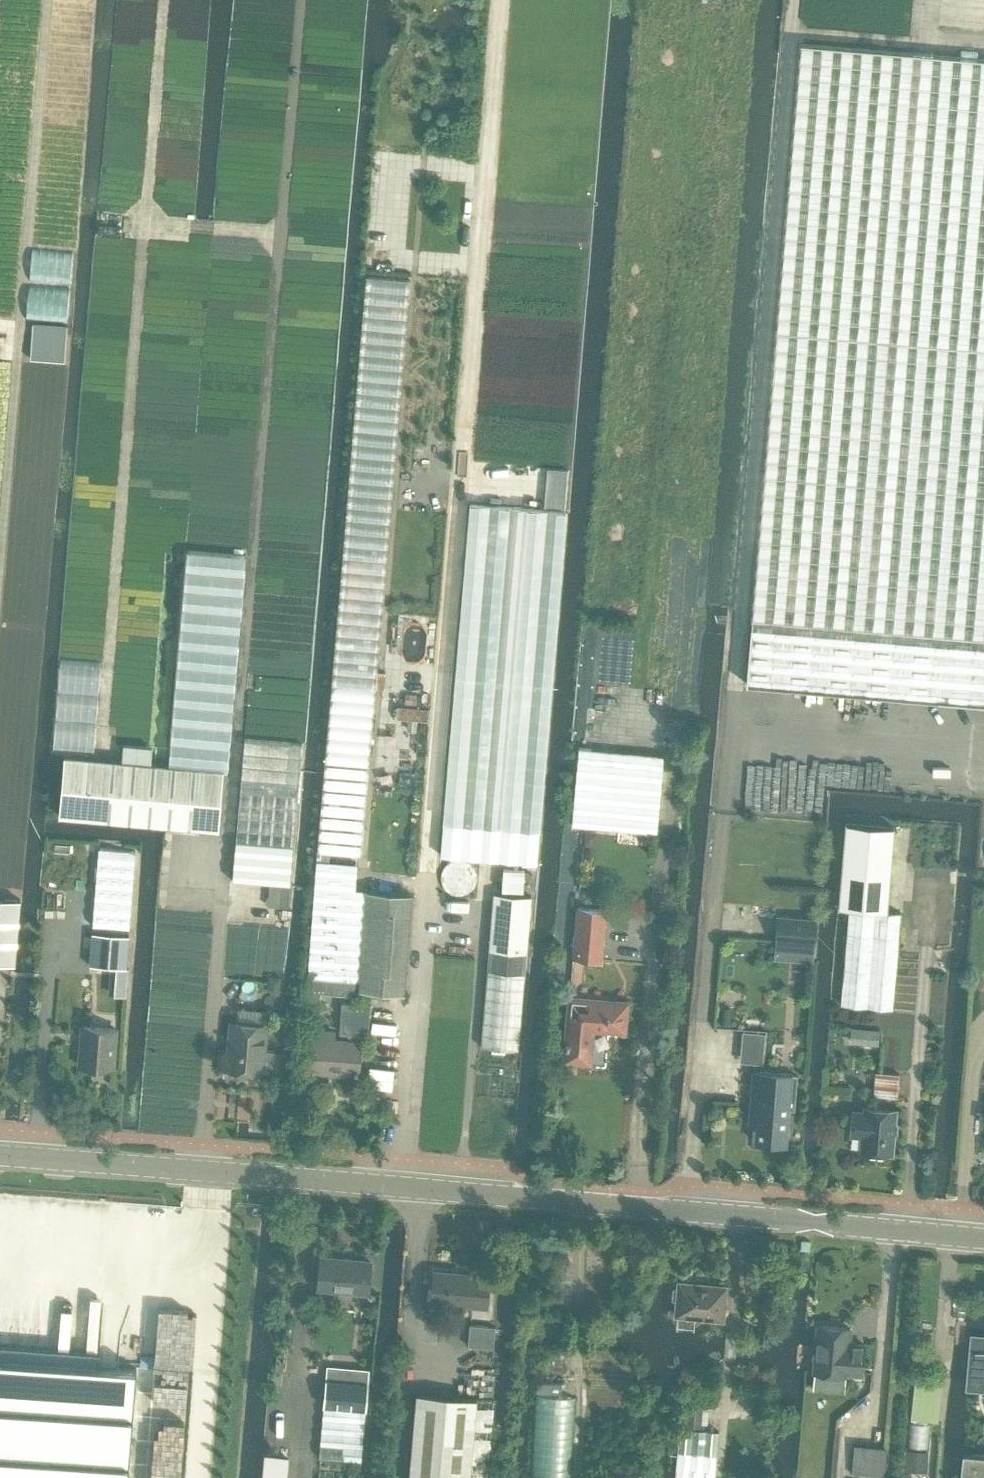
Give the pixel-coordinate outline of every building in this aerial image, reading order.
[(746,684),(836,692),(858,694),(902,697),(983,704),(983,59),(912,53),(890,51),(887,51),(801,44),(752,618),(746,684)] [(366,276),(317,851),(318,851),(362,854),(411,280),(366,276)] [(34,324),(32,359),(65,361),(68,327),(34,324)] [(548,468),(545,508),(565,510),(568,469),(548,468)] [(173,703),(168,765),(224,770),(227,770),(231,707),(244,556),(186,551),(173,703)] [(300,742),(242,738),(234,841),(292,845),(300,742)] [(578,751),(572,829),(656,836),(663,759),(578,751)] [(64,756),(59,816),(219,830),(224,770),(168,765),(64,756)] [(443,823),(440,855),(536,863),(539,831),(443,823)] [(900,912),(887,911),(893,827),(844,823),(837,907),(849,908),(841,1005),(893,1009),(900,912)] [(234,841),(231,880),(289,884),(292,845),(234,841)] [(100,850),(94,927),(129,929),(134,852),(100,850)] [(317,851),(317,860),(329,861),(329,852),(317,851)] [(319,992),(378,996),(378,991),(404,994),(412,893),(355,889),(357,864),(316,861),(305,1005),(318,1006),(319,992)] [(504,868),(502,889),(523,891),(525,870),(504,868)] [(494,893),(481,1046),(519,1049),(532,896),(494,893)] [(15,964),(21,900),(0,898),(0,962),(15,964)] [(577,908),(573,957),(601,959),(605,911),(577,908)] [(816,917),(776,915),(775,937),(815,939),(816,917)] [(92,933),(90,965),(111,966),(126,968),(129,936),(92,933)] [(268,983),(268,988),(272,994),(279,994),(280,984),(280,977),(269,976),(268,983)] [(590,1062),(593,1029),(624,1032),(626,1002),(569,997),(564,1061),(590,1062)] [(343,1002),(340,1033),(367,1035),(369,1004),(343,1002)] [(228,1047),(226,1069),(262,1072),(281,1074),(283,1052),(264,1050),(266,1024),(238,1022),(234,1021),(232,1048),(228,1047)] [(115,1027),(83,1025),(80,1064),(112,1067),(115,1027)] [(869,1029),(868,1041),(878,1042),(879,1030),(869,1029)] [(360,1042),(334,1040),(334,1033),(317,1032),(314,1072),(357,1075),(360,1042)] [(751,1096),(749,1123),(757,1124),(756,1141),(786,1143),(789,1108),(794,1108),(797,1075),(773,1073),(753,1071),(751,1096)] [(876,1071),(875,1095),(897,1096),(899,1073),(876,1071)] [(865,1106),(865,1110),(853,1110),(851,1132),(863,1133),(861,1150),(893,1152),(896,1108),(865,1106)] [(370,1260),(320,1257),(317,1288),(368,1291),(370,1260)] [(433,1270),(430,1301),(486,1306),(489,1276),(433,1270)] [(677,1302),(675,1315),(722,1319),(725,1286),(678,1282),(678,1286),(673,1288),(672,1299),(677,1302)] [(469,1324),(467,1345),(493,1347),(495,1326),(469,1324)] [(849,1327),(818,1324),(816,1350),(813,1353),(811,1357),(812,1361),(815,1365),(813,1388),(844,1390),(845,1371),(862,1373),(864,1344),(848,1343),(849,1327)] [(968,1386),(971,1387),(975,1387),(983,1388),(983,1337),(973,1336),(968,1386)] [(136,1367),(118,1366),(117,1366),(99,1364),(100,1351),(99,1351),(0,1343),(0,1477),(128,1477),(136,1367)] [(367,1371),(325,1368),(318,1458),(360,1461),(366,1391),(367,1371)] [(537,1382),(537,1392),(561,1393),(561,1383),(537,1382)] [(416,1393),(409,1477),(468,1477),(475,1397),(416,1393)] [(533,1451),(531,1477),(570,1477),(572,1453),(575,1397),(536,1395),(533,1451)] [(677,1477),(715,1477),(719,1431),(707,1430),(682,1428),(680,1447),(677,1477)] [(855,1445),(853,1474),(884,1476),(887,1447),(855,1445)] [(908,1449),(906,1470),(927,1471),(928,1451),(908,1449)] [(960,1476),(961,1476),(963,1476),(982,1477),(983,1477),(983,1454),(964,1453),(963,1452),(961,1473),(960,1476)]
